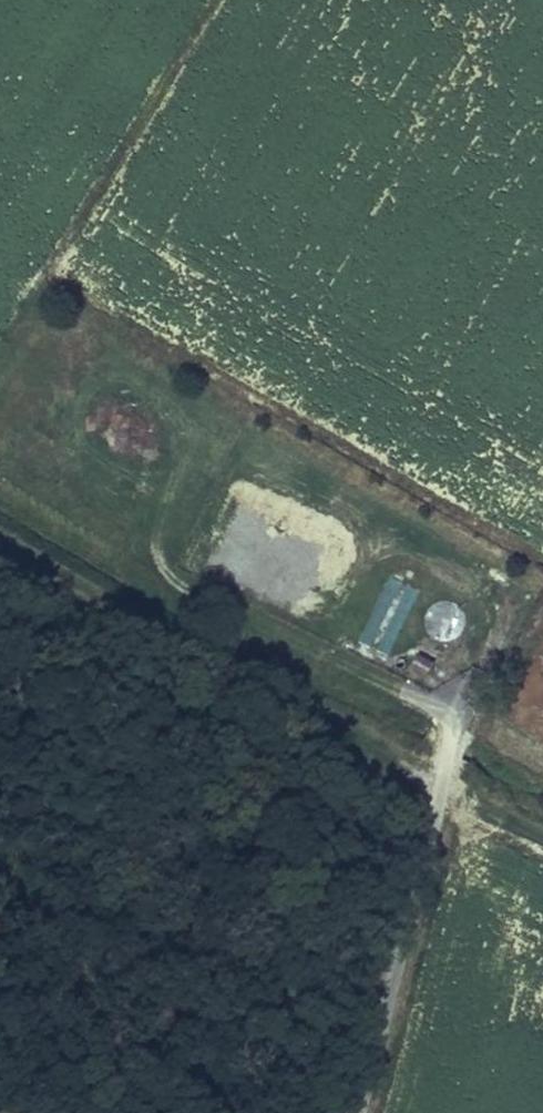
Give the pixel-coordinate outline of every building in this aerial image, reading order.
[(388,576),(359,641),(389,654),(418,589),(388,576)]
